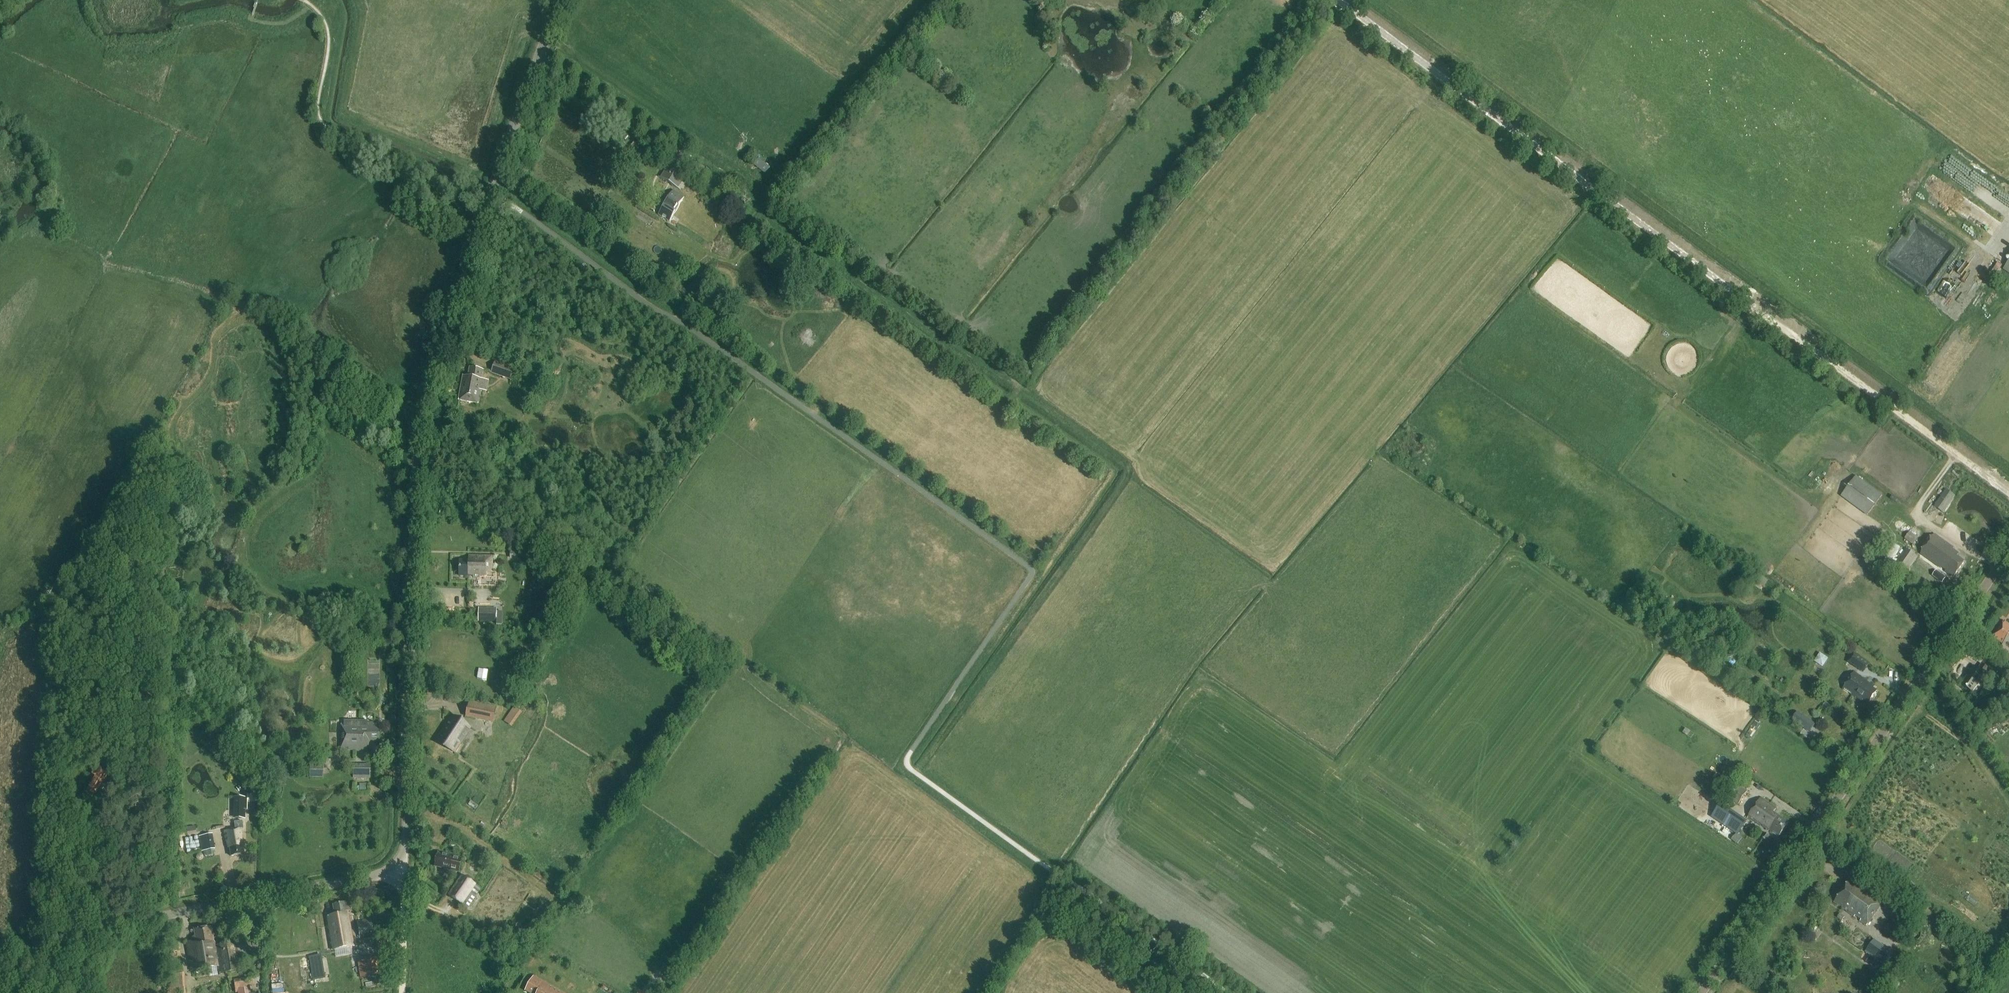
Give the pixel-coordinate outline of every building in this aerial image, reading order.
[(652,156),(642,149),(638,155),(647,162),(652,156)] [(762,157),(757,163),(768,173),(773,167),(762,157)] [(685,174),(668,163),(660,177),(677,187),(685,174)] [(670,221),(684,198),(673,191),(658,215),(670,221)] [(513,368),(495,362),(491,373),(509,380),(513,368)] [(464,376),(463,382),(459,400),(478,404),(483,380),(482,380),(483,371),(470,368),(468,377),(464,376)] [(1841,497),(1867,516),(1883,495),(1856,476),(1841,497)] [(1946,489),(1934,507),(1944,513),(1956,496),(1946,489)] [(1910,532),(1904,539),(1913,545),(1919,538),(1910,532)] [(1964,562),(1952,553),(1954,549),(1937,537),(1924,556),(1954,578),(1964,562)] [(1897,542),(1885,563),(1892,566),(1903,546),(1897,542)] [(517,548),(509,548),(508,558),(517,558),(517,548)] [(1918,557),(1905,548),(1895,562),(1908,572),(1918,557)] [(492,573),(492,557),(474,557),(474,561),(460,561),(459,576),(473,577),(473,578),(487,578),(487,573),(492,573)] [(1932,576),(1942,583),(1946,578),(1936,570),(1932,576)] [(496,622),(496,612),(497,610),(479,609),(478,622),(496,622)] [(2005,623),(1994,639),(2004,645),(2001,649),(2008,655),(2008,625),(2005,623)] [(1826,666),(1832,658),(1823,651),(1817,660),(1826,666)] [(1848,662),(1863,672),(1869,664),(1853,653),(1848,662)] [(1985,676),(1990,670),(1982,665),(1979,670),(1974,667),(1962,684),(1973,692),(1984,676),(1985,676)] [(1999,669),(1994,676),(2005,683),(2008,677),(2008,676),(1999,669)] [(1854,673),(1843,689),(1856,698),(1856,697),(1862,701),(1864,699),(1869,703),(1877,692),(1873,689),(1875,687),(1854,673)] [(467,717),(493,722),(496,708),(470,702),(467,717)] [(515,726),(525,711),(516,705),(506,719),(515,726)] [(1816,723),(1798,712),(1793,721),(1810,732),(1816,723)] [(436,741),(455,753),(471,728),(452,716),(436,741)] [(379,742),(380,723),(371,723),(371,725),(367,725),(367,723),(342,723),(342,750),(370,751),(370,742),(379,742)] [(309,764),(309,778),(323,778),(323,764),(309,764)] [(369,764),(352,764),(351,778),(368,778),(369,764)] [(102,790),(104,786),(101,784),(108,774),(96,766),(92,773),(96,776),(87,790),(94,795),(99,788),(102,790)] [(362,782),(362,790),(370,790),(370,782),(362,782)] [(1737,805),(1747,792),(1736,784),(1726,797),(1737,805)] [(245,818),(245,798),(234,798),(234,818),(245,818)] [(1778,838),(1788,823),(1774,814),(1777,808),(1762,798),(1748,818),(1778,838)] [(1731,816),(1741,828),(1748,821),(1736,809),(1732,813),(1733,814),(1731,816)] [(188,826),(190,835),(199,833),(198,825),(188,826)] [(241,846),(242,846),(241,835),(240,829),(224,831),(226,842),(227,848),(229,848),(230,856),(242,854),(241,846)] [(214,849),(211,833),(199,835),(202,851),(214,849)] [(1737,845),(1743,839),(1736,833),(1731,839),(1737,845)] [(462,860),(454,858),(454,856),(438,852),(434,867),(450,871),(450,870),(459,872),(462,860)] [(481,889),(462,876),(449,896),(462,904),(463,903),(469,907),(481,889)] [(1862,920),(1861,921),(1866,925),(1883,901),(1851,878),(1834,902),(1855,917),(1856,916),(1862,920)] [(347,911),(351,911),(349,901),(332,905),(334,916),(325,917),(331,950),(354,945),(347,911)] [(356,921),(359,939),(373,937),(371,918),(356,921)] [(1860,926),(1852,943),(1861,947),(1869,930),(1860,926)] [(219,966),(215,945),(215,942),(213,942),(211,927),(193,930),(195,941),(186,942),(191,971),(218,966),(219,966)] [(1874,968),(1878,961),(1883,965),(1891,953),(1873,940),(1865,951),(1870,955),(1866,962),(1874,968)] [(219,966),(218,966),(219,973),(240,969),(235,942),(215,945),(219,966)] [(324,978),(321,963),(326,963),(325,955),(320,956),(320,954),(308,956),(312,980),(324,978)] [(384,974),(381,957),(358,961),(361,978),(384,974)] [(671,975),(675,970),(667,963),(663,968),(671,975)] [(534,977),(525,991),(529,992),(562,992),(534,977)] [(248,978),(233,980),(235,992),(238,992),(250,992),(248,978)]
